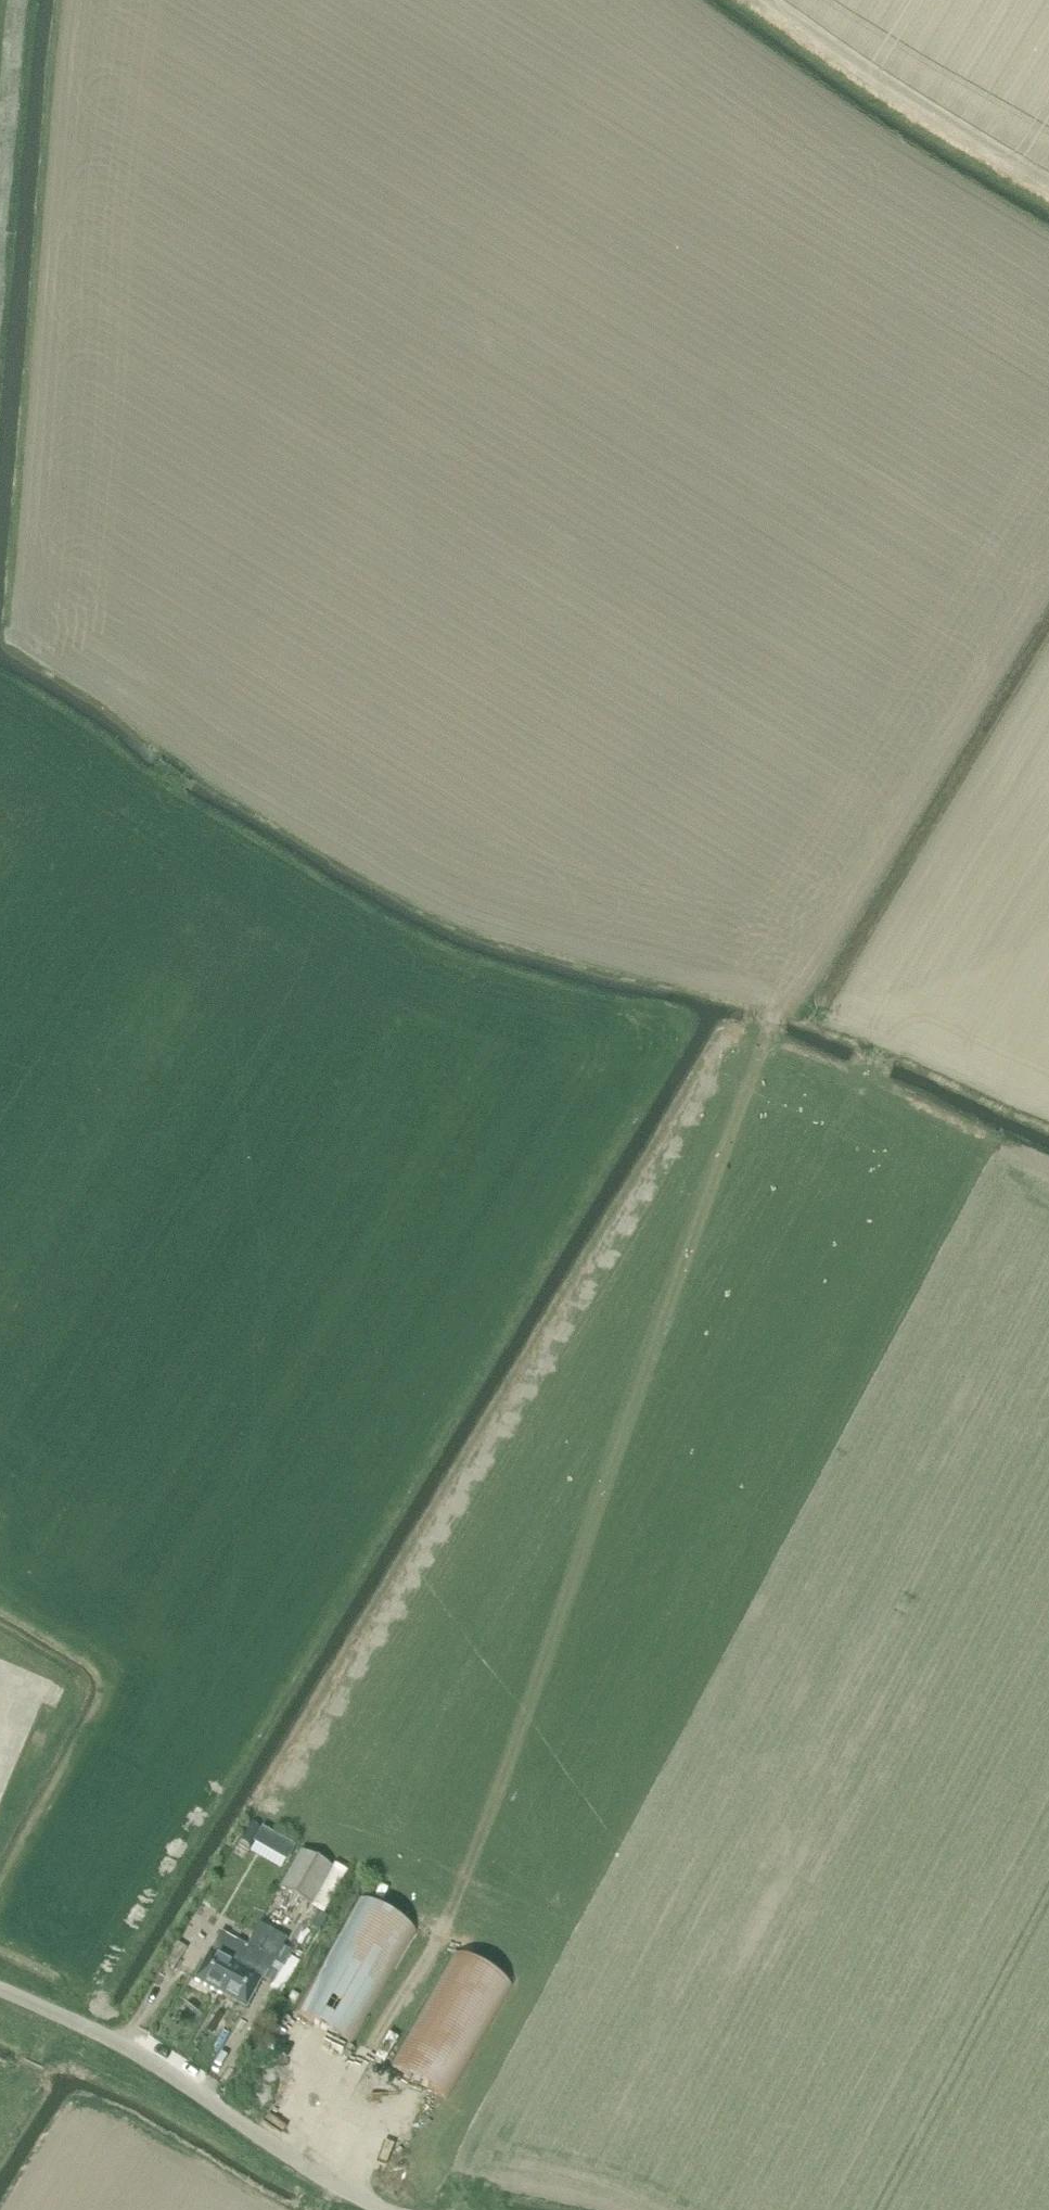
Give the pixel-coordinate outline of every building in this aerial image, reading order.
[(297,1847),(262,1828),(254,1844),(255,1845),(286,1862),(288,1863),(297,1847)] [(332,1868),(302,1851),(281,1889),(311,1906),(332,1868)] [(294,2012),(351,2047),(417,1931),(360,1901),(294,2012)] [(260,1922),(220,1995),(246,2009),(263,1978),(264,1979),(287,1936),(260,1922)] [(221,1933),(210,1952),(195,1981),(220,1995),(246,1947),(229,1938),(221,1933)] [(186,1958),(190,1952),(182,1947),(186,1940),(180,1937),(163,1964),(174,1970),(183,1956),(186,1958)] [(389,2067),(449,2100),(511,1988),(452,1956),(389,2067)]
